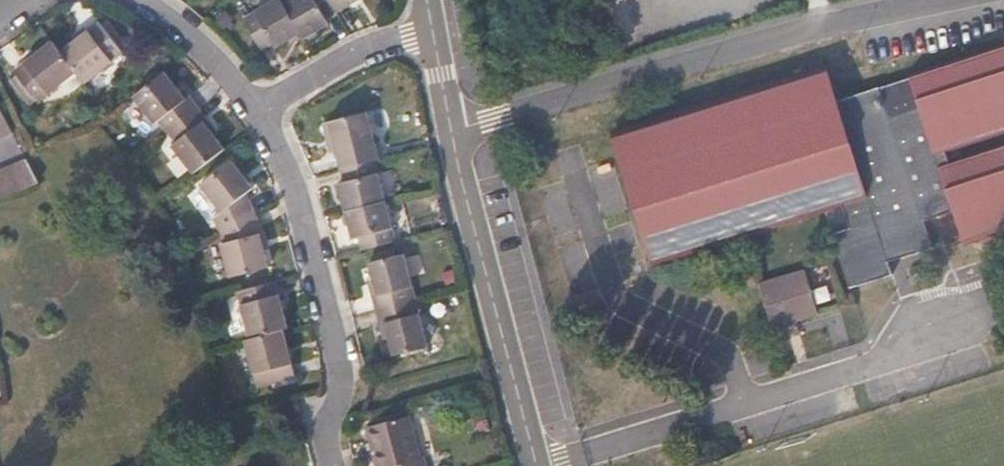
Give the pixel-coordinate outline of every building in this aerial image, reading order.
[(300,34),(283,3),(281,0),(274,0),(243,19),(261,51),(272,44),(275,49),(300,34)] [(337,13),(329,0),(288,0),(283,3),(300,34),(304,40),(328,23),(326,19),(337,13)] [(337,13),(359,0),(329,0),(337,13)] [(62,52),(78,73),(86,84),(125,54),(102,21),(62,52)] [(62,52),(53,40),(17,69),(41,103),(78,73),(62,52)] [(653,269),(844,212),(852,235),(831,239),(847,294),(891,282),(886,264),(905,259),(906,263),(931,255),(922,222),(935,217),(952,213),(961,244),(1003,231),(1003,151),(946,169),(940,148),(1003,129),(1003,48),(876,86),(875,84),(835,97),(833,85),(827,87),(825,76),(614,137),(618,149),(614,151),(646,258),(651,257),(653,269)] [(179,88),(167,73),(135,98),(157,127),(162,124),(170,134),(201,110),(183,86),(179,88)] [(220,134),(201,110),(170,134),(178,147),(176,149),(195,175),(227,151),(218,138),(220,134)] [(0,112),(0,140),(12,134),(0,112)] [(340,172),(375,163),(380,161),(367,114),(327,125),(340,172)] [(26,161),(0,173),(0,202),(39,187),(26,161)] [(215,221),(222,232),(255,216),(253,213),(249,196),(256,189),(236,163),(203,187),(223,215),(215,221)] [(345,214),(386,203),(375,163),(340,172),(343,185),(338,187),(345,214)] [(361,253),(397,244),(386,203),(345,214),(353,242),(358,240),(361,253)] [(255,216),(222,232),(229,243),(226,246),(234,279),(268,271),(263,252),(268,250),(266,236),(255,216)] [(377,313),(418,302),(406,255),(371,264),(375,281),(369,283),(377,313)] [(804,277),(756,291),(768,331),(793,324),(816,317),(804,277)] [(284,332),(288,331),(277,285),(237,295),(248,342),(284,332)] [(430,346),(418,302),(377,313),(385,341),(392,340),(395,355),(430,346)] [(248,342),(244,343),(256,390),(295,380),(284,332),(248,342)] [(423,459),(419,460),(408,420),(364,432),(373,465),(425,465),(423,459)]
